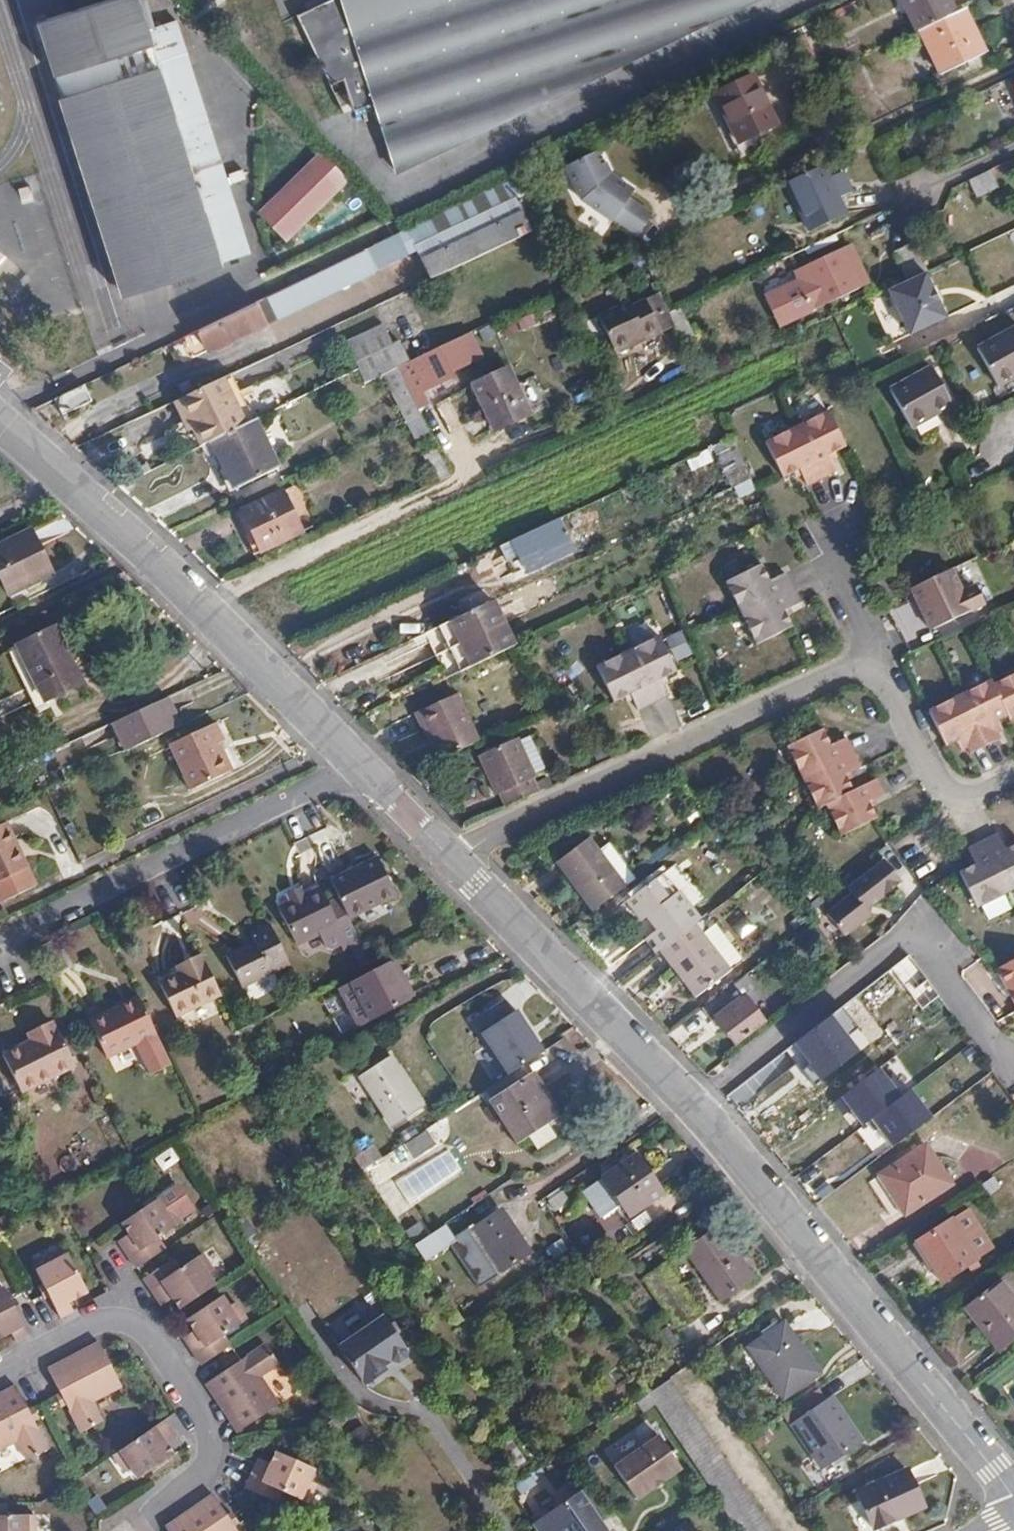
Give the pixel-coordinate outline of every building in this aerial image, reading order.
[(175,23),(152,28),(143,0),(112,0),(36,23),(51,76),(54,75),(63,102),(59,102),(115,291),(243,253),(175,23)] [(294,15),(323,76),(327,84),(341,79),(350,110),(372,103),(393,171),(508,124),(503,111),(500,102),(509,99),(512,108),(590,81),(588,74),(618,64),(615,54),(694,27),(692,20),(750,0),(326,0),(294,15)] [(947,0),(901,0),(915,31),(918,29),(953,13),(947,0)] [(963,8),(953,13),(918,29),(940,75),(984,54),(963,8)] [(773,125),(750,76),(711,96),(735,143),(773,125)] [(500,102),(503,111),(512,108),(509,99),(500,102)] [(596,151),(562,168),(578,201),(609,224),(611,222),(634,239),(649,219),(626,202),(631,194),(604,173),(609,168),(596,151)] [(322,158),(254,214),(279,245),(337,198),(321,178),(331,169),(322,158)] [(819,166),(782,184),(805,232),(842,214),(819,166)] [(321,178),(337,198),(348,189),(331,169),(321,178)] [(996,190),(988,171),(966,182),(975,200),(996,190)] [(415,247),(430,280),(540,228),(524,195),(415,247)] [(404,252),(397,236),(353,258),(359,272),(404,252)] [(920,273),(924,270),(911,242),(892,251),(903,281),(920,273)] [(864,284),(847,246),(794,272),(810,308),(836,296),(836,297),(864,284)] [(12,262),(0,252),(0,275),(12,262)] [(920,273),(903,281),(883,291),(906,336),(942,318),(934,301),(928,288),(920,273)] [(304,278),(274,293),(285,313),(315,299),(304,278)] [(934,286),(928,288),(934,301),(940,298),(934,286)] [(260,299),(199,329),(210,350),(266,323),(259,309),(265,306),(260,299)] [(642,337),(644,342),(660,335),(643,302),(631,307),(629,302),(597,318),(613,351),(642,337)] [(976,348),(997,385),(1013,376),(1013,327),(976,348)] [(615,356),(644,342),(642,337),(613,351),(615,356)] [(438,348),(413,360),(426,390),(452,378),(438,348)] [(395,369),(410,399),(422,393),(408,362),(395,369)] [(951,405),(930,366),(888,389),(911,428),(951,405)] [(529,415),(507,369),(472,386),(493,431),(529,415)] [(178,400),(200,445),(211,440),(254,419),(232,374),(178,400)] [(85,384),(55,399),(61,416),(92,400),(85,384)] [(254,419),(211,440),(235,488),(277,468),(256,418),(254,419)] [(863,481),(845,444),(783,474),(800,510),(816,503),(823,517),(854,503),(847,488),(863,481)] [(251,526),(258,544),(262,553),(302,534),(282,492),(235,515),(242,531),(251,526)] [(562,517),(518,537),(531,565),(575,544),(562,517)] [(249,548),(258,544),(251,526),(242,531),(249,548)] [(30,532),(0,547),(0,576),(10,597),(53,577),(30,532)] [(765,564),(729,581),(759,642),(795,625),(788,609),(803,601),(789,571),(773,579),(765,564)] [(950,570),(909,590),(922,619),(925,617),(928,624),(925,625),(928,632),(982,606),(973,587),(964,591),(958,589),(950,570)] [(426,633),(436,654),(504,622),(494,601),(426,633)] [(436,654),(447,676),(508,646),(513,644),(504,622),(436,654)] [(84,684),(57,628),(19,647),(46,703),(84,684)] [(662,636),(598,666),(616,701),(631,695),(638,710),(669,695),(662,679),(678,672),(662,636)] [(46,703),(19,647),(10,652),(41,715),(51,710),(46,703)] [(1013,679),(1013,674),(995,683),(994,680),(930,710),(934,718),(961,705),(1013,679)] [(961,705),(934,718),(947,744),(964,737),(970,750),(1001,737),(993,722),(1011,714),(1013,719),(1013,718),(1013,679),(961,705)] [(135,745),(184,723),(171,696),(123,719),(135,745)] [(437,746),(443,759),(479,742),(457,696),(423,712),(437,746)] [(431,748),(437,746),(423,712),(416,715),(431,748)] [(214,745),(219,744),(223,741),(214,724),(168,745),(190,790),(226,773),(214,745)] [(825,730),(788,745),(817,809),(829,803),(843,834),(878,817),(870,801),(886,794),(879,781),(855,792),(847,774),(861,767),(847,738),(832,743),(825,730)] [(537,736),(521,743),(534,773),(550,766),(537,736)] [(500,793),(507,806),(538,792),(533,779),(536,777),(534,773),(521,743),(519,740),(482,756),(497,793),(500,793)] [(233,770),(219,744),(214,745),(226,773),(233,770)] [(3,822),(0,823),(0,903),(34,886),(3,822)] [(959,872),(975,904),(1013,886),(1013,844),(1005,848),(997,833),(970,847),(977,863),(959,872)] [(559,865),(596,913),(627,889),(627,888),(637,880),(609,846),(599,854),(589,841),(559,865)] [(379,857),(332,879),(341,897),(351,918),(399,895),(379,857)] [(852,895),(827,914),(843,935),(868,916),(869,906),(900,883),(884,861),(848,889),(852,895)] [(649,943),(658,957),(663,953),(698,927),(704,922),(682,895),(673,901),(658,882),(629,904),(645,926),(649,922),(659,936),(649,943)] [(292,903),(280,908),(299,946),(321,935),(327,948),(333,950),(343,945),(346,951),(363,942),(351,918),(341,897),(330,903),(323,887),(306,896),(302,888),(288,894),(292,903)] [(245,988),(293,965),(272,925),(252,935),(254,942),(229,954),(245,988)] [(698,927),(663,953),(685,981),(690,978),(703,996),(733,973),(698,927)] [(180,1015),(224,995),(204,954),(179,965),(183,972),(164,982),(180,1015)] [(932,989),(909,957),(892,970),(915,1001),(932,989)] [(995,968),(1013,1003),(1013,958),(995,968)] [(394,963),(351,986),(370,1022),(414,999),(394,963)] [(736,986),(734,984),(701,1009),(712,1024),(717,1021),(734,1043),(762,1022),(750,1007),(755,1003),(760,1009),(767,1003),(748,977),(736,986)] [(690,978),(685,981),(698,999),(703,996),(690,978)] [(370,1022),(351,986),(343,990),(343,995),(359,1023),(366,1024),(370,1022)] [(502,995),(462,1019),(498,1078),(538,1054),(502,995)] [(931,1014),(943,1005),(936,995),(923,1003),(931,1014)] [(153,1074),(174,1064),(141,997),(91,1021),(109,1057),(139,1044),(153,1074)] [(58,1029),(53,1021),(31,1033),(35,1041),(7,1056),(26,1092),(80,1065),(61,1028),(58,1029)] [(834,1073),(856,1055),(833,1027),(807,1050),(819,1066),(824,1062),(834,1073)] [(425,1107),(391,1058),(361,1077),(395,1126),(425,1107)] [(867,1068),(858,1058),(840,1073),(848,1083),(867,1068)] [(884,1152),(924,1122),(879,1062),(831,1098),(855,1129),(863,1123),(884,1152)] [(529,1076),(523,1068),(488,1092),(494,1099),(490,1103),(516,1140),(545,1121),(549,1118),(533,1094),(543,1087),(533,1074),(529,1076)] [(559,1112),(543,1087),(533,1094),(549,1118),(559,1112)] [(545,1121),(526,1134),(535,1147),(554,1135),(545,1121)] [(950,1184),(925,1145),(879,1176),(902,1215),(950,1184)] [(355,1163),(363,1175),(383,1162),(375,1150),(355,1163)] [(663,1194),(636,1156),(602,1179),(630,1216),(663,1194)] [(137,1239),(126,1246),(141,1268),(169,1249),(162,1238),(185,1223),(172,1204),(167,1207),(160,1198),(124,1222),(132,1233),(137,1239)] [(531,1253),(500,1211),(468,1233),(500,1276),(531,1253)] [(975,1257),(951,1220),(916,1243),(941,1280),(975,1257)] [(753,1278),(718,1229),(688,1251),(723,1299),(753,1278)] [(451,1245),(441,1230),(416,1247),(426,1263),(451,1245)] [(121,1240),(126,1246),(137,1239),(132,1233),(121,1240)] [(53,1296),(63,1318),(78,1310),(74,1301),(90,1293),(70,1253),(40,1268),(48,1285),(53,1296)] [(172,1292),(177,1299),(183,1308),(219,1285),(213,1277),(219,1272),(205,1254),(183,1269),(175,1260),(148,1278),(162,1299),(172,1292)] [(998,1282),(964,1305),(995,1350),(1013,1336),(1013,1304),(998,1282)] [(45,1300),(53,1296),(48,1285),(41,1289),(45,1300)] [(13,1303),(7,1289),(0,1293),(0,1340),(14,1333),(18,1340),(28,1335),(19,1316),(13,1303)] [(167,1307),(177,1299),(172,1292),(162,1299),(167,1307)] [(202,1335),(191,1342),(206,1364),(234,1345),(227,1335),(252,1319),(239,1301),(233,1305),(226,1295),(190,1318),(198,1329),(202,1335)] [(18,1300),(13,1303),(19,1316),(25,1313),(18,1300)] [(329,1323),(337,1341),(380,1322),(371,1304),(329,1323)] [(389,1317),(384,1321),(395,1337),(401,1334),(389,1317)] [(355,1341),(341,1352),(365,1387),(368,1388),(385,1376),(385,1374),(382,1369),(391,1363),(393,1366),(400,1367),(406,1363),(408,1356),(395,1337),(384,1321),(370,1331),(362,1330),(356,1334),(355,1341)] [(818,1374),(782,1327),(750,1351),(784,1398),(818,1374)] [(187,1336),(191,1342),(202,1335),(198,1329),(187,1336)] [(60,1390),(68,1407),(83,1432),(105,1421),(96,1401),(123,1388),(99,1342),(48,1369),(60,1390)] [(208,1385),(239,1431),(284,1401),(266,1375),(281,1365),(267,1344),(243,1361),(231,1369),(208,1385)] [(231,1369),(243,1361),(239,1356),(227,1364),(231,1369)] [(711,1489),(740,1530),(774,1530),(672,1381),(649,1397),(711,1489)] [(0,1395),(0,1448),(18,1439),(30,1460),(52,1449),(37,1423),(28,1407),(16,1386),(0,1395)] [(64,1410),(68,1407),(60,1390),(53,1394),(64,1410)] [(821,1400),(816,1392),(784,1415),(822,1466),(860,1440),(828,1396),(821,1400)] [(28,1407),(37,1423),(43,1419),(35,1403),(28,1407)] [(164,1441),(171,1436),(174,1433),(166,1421),(117,1455),(127,1471),(133,1468),(141,1478),(175,1455),(169,1446),(164,1441)] [(176,1442),(171,1436),(164,1441),(169,1446),(176,1442)] [(659,1438),(615,1471),(639,1503),(682,1470),(659,1438)] [(279,1452),(275,1462),(271,1470),(259,1464),(248,1489),(278,1502),(284,1492),(311,1504),(319,1484),(311,1481),(316,1469),(279,1452)] [(271,1470),(275,1462),(263,1458),(259,1464),(271,1470)] [(904,1475),(856,1497),(872,1530),(878,1530),(921,1511),(904,1475)] [(225,1514),(212,1496),(169,1526),(172,1530),(237,1530),(235,1528),(225,1514)] [(536,1530),(606,1530),(583,1496),(534,1529),(536,1530)] [(36,1514),(7,1514),(7,1504),(0,1504),(0,1530),(37,1530),(36,1514)] [(231,1509),(225,1514),(235,1528),(240,1524),(231,1509)]
